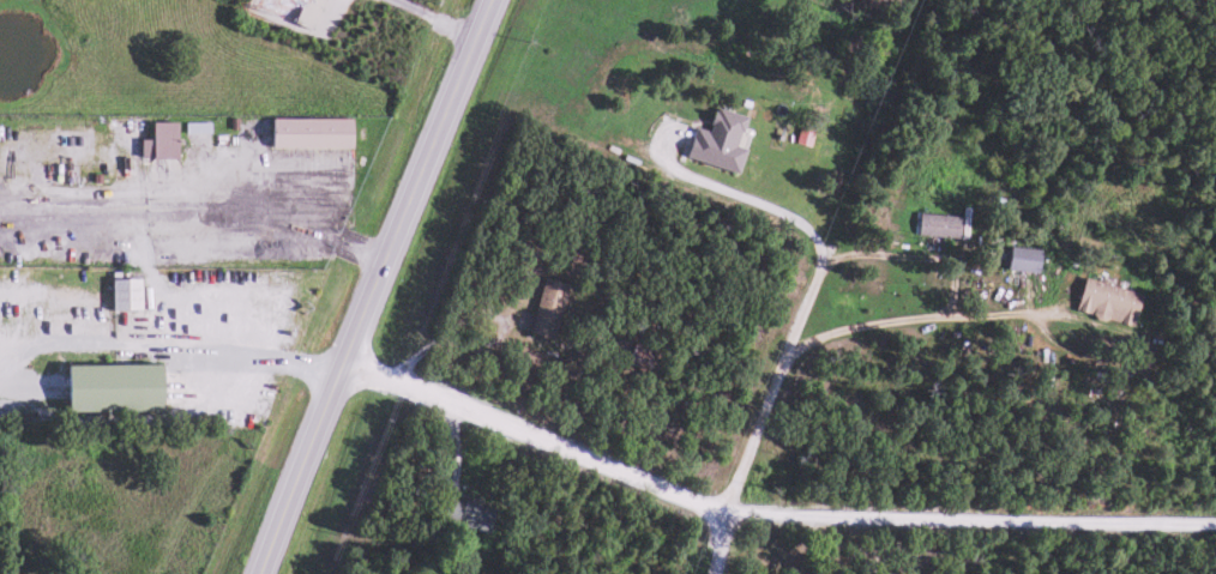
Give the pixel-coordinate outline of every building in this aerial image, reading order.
[(308,30),(322,0),(299,0),(289,21),(308,30)] [(690,127),(681,159),(736,175),(744,147),(736,145),(744,118),(711,108),(705,132),(690,127)] [(351,149),(351,119),(267,119),(267,149),(351,149)] [(137,159),(172,160),(173,123),(148,122),(147,140),(137,140),(137,159)] [(957,216),(916,216),(916,239),(957,239),(957,216)] [(140,310),(140,279),(108,279),(108,310),(140,310)] [(551,345),(566,285),(541,279),(526,339),(551,345)] [(1132,328),(1140,294),(1081,280),(1073,314),(1132,328)] [(621,364),(646,377),(658,356),(633,343),(621,364)] [(59,366),(59,413),(159,412),(159,366),(59,366)] [(439,496),(431,518),(484,539),(496,508),(464,496),(461,504),(439,496)]
